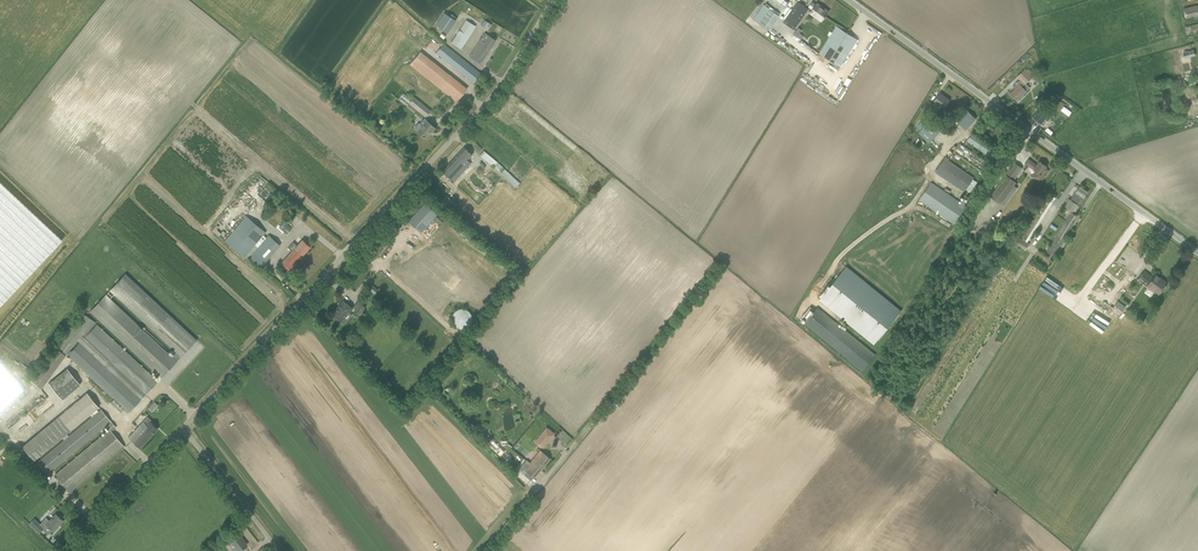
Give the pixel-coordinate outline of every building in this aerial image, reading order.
[(798,2),(794,7),(784,22),(794,29),(808,9),(798,2)] [(816,4),(813,9),(810,13),(821,21),(828,11),(823,8),(823,9),(816,4)] [(778,15),(763,5),(752,20),(768,30),(778,15)] [(1194,19),(1197,18),(1197,5),(1183,9),(1185,18),(1194,16),(1194,19)] [(439,20),(436,25),(447,33),(450,28),(439,20)] [(461,49),(476,26),(466,20),(451,42),(461,49)] [(1185,26),(1187,34),(1197,32),(1197,23),(1185,26)] [(830,36),(819,53),(840,67),(858,39),(836,26),(832,33),(830,36)] [(495,40),(490,37),(488,35),(483,42),(479,40),(469,56),(475,60),(480,63),(495,40)] [(443,44),(436,53),(472,82),(480,73),(443,44)] [(1015,88),(1010,93),(1017,100),(1021,96),(1030,87),(1026,83),(1032,77),(1025,69),(1017,76),(1020,79),(1019,79),(1013,86),(1015,88)] [(454,79),(444,90),(453,97),(462,86),(454,79)] [(397,98),(405,105),(410,98),(401,92),(397,98)] [(939,94),(936,98),(934,101),(943,108),(949,100),(945,97),(945,98),(939,94)] [(430,110),(414,97),(410,102),(426,115),(430,110)] [(1038,97),(1034,102),(1038,106),(1035,109),(1037,111),(1040,108),(1040,107),(1045,102),(1042,99),(1041,100),(1038,97)] [(927,112),(932,104),(928,101),(923,109),(927,112)] [(1033,117),(1041,123),(1047,117),(1046,117),(1048,114),(1044,111),(1048,107),(1044,104),(1033,117)] [(965,108),(961,112),(954,120),(965,130),(976,118),(965,108)] [(929,142),(942,129),(931,118),(918,132),(929,142)] [(414,127),(417,131),(421,134),(425,138),(435,128),(430,124),(427,121),(422,126),(418,123),(414,127)] [(972,132),(969,137),(966,141),(996,162),(1002,153),(976,135),(977,135),(975,133),(975,134),(972,132)] [(986,174),(992,165),(959,143),(953,152),(986,174)] [(442,171),(454,182),(471,163),(467,160),(469,158),(472,155),(469,151),(464,147),(442,171)] [(497,162),(483,151),(480,155),(493,167),(497,162)] [(963,192),(965,189),(973,178),(944,158),(934,172),(963,192)] [(1028,159),(1026,163),(1036,171),(1032,176),(1040,182),(1049,170),(1045,167),(1046,166),(1040,161),(1037,165),(1028,159)] [(1014,185),(1016,182),(1014,181),(1022,168),(1014,162),(990,196),(1000,204),(1001,204),(1005,207),(1018,188),(1014,185)] [(586,178),(597,187),(605,176),(594,167),(586,178)] [(520,183),(505,168),(500,173),(516,188),(520,183)] [(62,240),(0,182),(0,306),(62,240)] [(966,207),(964,205),(967,201),(963,198),(960,202),(931,182),(919,200),(954,224),(966,207)] [(1065,206),(1066,207),(1067,208),(1072,211),(1077,204),(1075,203),(1081,196),(1083,197),(1087,192),(1079,186),(1076,191),(1073,196),(1072,195),(1071,194),(1066,201),(1067,202),(1065,206)] [(1030,243),(1027,242),(1043,218),(1052,204),(1056,198),(1049,193),(1021,237),(1019,236),(1014,243),(1017,245),(1025,250),(1030,243)] [(449,207),(454,202),(446,195),(441,201),(449,207)] [(408,221),(421,233),(426,227),(431,222),(437,215),(424,203),(408,221)] [(1046,251),(1053,256),(1077,216),(1071,212),(1069,214),(1070,215),(1048,248),(1046,251)] [(246,216),(225,241),(244,257),(265,232),(246,216)] [(292,228),(284,221),(281,225),(289,231),(292,228)] [(436,229),(442,227),(439,221),(433,224),(436,229)] [(254,245),(244,257),(245,258),(247,259),(248,258),(249,257),(261,267),(280,245),(268,235),(266,237),(263,234),(259,240),(254,245)] [(310,247),(305,243),(302,240),(297,246),(293,242),(288,247),(292,251),(281,263),(289,270),(310,247)] [(847,267),(820,300),(874,344),(901,311),(847,267)] [(125,273),(109,290),(176,353),(172,357),(177,361),(196,340),(191,334),(125,273)] [(1152,279),(1143,273),(1139,278),(1138,280),(1158,295),(1164,287),(1167,283),(1155,274),(1152,279)] [(89,332),(96,322),(82,312),(40,367),(30,380),(42,389),(51,375),(62,361),(66,354),(69,357),(122,406),(121,406),(113,399),(111,402),(118,409),(121,412),(125,408),(129,412),(158,381),(177,361),(172,357),(172,356),(110,298),(106,294),(90,311),(159,376),(156,379),(153,377),(149,373),(98,326),(96,325),(89,332)] [(344,301),(332,314),(337,318),(341,321),(343,324),(351,315),(349,312),(352,308),(348,305),(344,301)] [(359,301),(353,307),(360,313),(365,306),(359,301)] [(1101,332),(1113,314),(1096,302),(1084,320),(1101,332)] [(875,354),(817,306),(814,309),(811,306),(803,316),(806,319),(804,323),(862,370),(875,354)] [(452,317),(452,319),(452,321),(454,324),(456,327),(459,328),(463,328),(466,327),(469,325),(471,323),(472,319),(471,316),(470,313),(468,311),(466,309),(463,308),(458,309),(454,311),(452,314),(452,317)] [(46,384),(61,400),(79,385),(64,368),(46,384)] [(21,446),(34,460),(99,407),(87,393),(21,446)] [(154,402),(149,408),(152,411),(158,405),(154,402)] [(34,407),(29,412),(33,415),(38,411),(34,407)] [(111,431),(116,428),(101,410),(42,459),(42,458),(36,463),(47,476),(53,471),(74,453),(106,426),(109,430),(55,475),(69,492),(124,447),(111,431)] [(143,422),(128,437),(135,443),(140,447),(158,429),(150,421),(151,420),(147,417),(143,422)] [(547,428),(536,441),(543,447),(554,434),(547,428)] [(482,437),(477,441),(482,445),(486,441),(482,437)] [(525,470),(530,474),(534,478),(550,458),(543,453),(539,458),(537,456),(525,470)] [(43,521),(40,524),(44,527),(43,529),(48,534),(52,530),(53,531),(63,521),(59,516),(55,513),(49,520),(46,524),(43,521)] [(30,523),(39,532),(43,529),(44,527),(35,518),(30,523)] [(234,539),(232,541),(230,539),(226,541),(234,550),(239,550),(246,545),(242,540),(242,539),(239,535),(234,539)]
